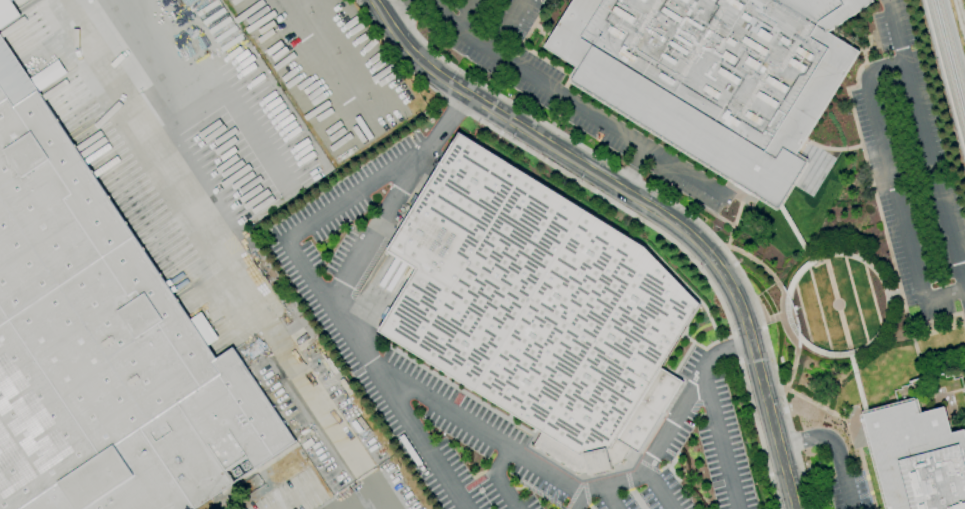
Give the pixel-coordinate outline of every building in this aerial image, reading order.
[(791,304),(791,303),(790,302),(790,303),(790,304),(790,305),(790,306),(790,307),(790,308),(790,309),(790,310),(790,311),(790,312),(790,313),(790,314),(790,315),(791,316),(791,317),(791,318),(791,319),(792,319),(792,320),(792,321),(793,322),(793,323),(793,324),(794,325),(794,326),(795,327),(796,328),(796,329),(797,330),(797,329),(797,328),(797,327),(797,326),(797,325),(797,324),(796,323),(796,322),(796,321),(796,320),(795,319),(795,318),(796,317),(796,318),(797,319),(797,320),(797,321),(797,322),(798,322),(798,323),(798,324),(798,325),(798,326),(798,327),(799,327),(799,328),(799,329),(799,330),(799,331),(799,332),(799,333),(799,334),(800,335),(801,336),(802,337),(803,337),(803,338),(804,339),(805,340),(806,341),(807,341),(807,342),(808,342),(808,343),(809,343),(810,344),(811,344),(812,345),(813,346),(814,346),(814,347),(815,347),(816,347),(817,348),(818,348),(819,349),(820,349),(821,349),(822,350),(823,350),(824,350),(825,351),(826,351),(827,351),(828,351),(829,352),(830,352),(831,352),(832,352),(833,352),(834,352),(835,352),(836,352),(837,352),(838,352),(839,352),(840,352),(841,352),(842,352),(843,352),(844,352),(845,352),(846,352),(847,351),(848,351),(849,351),(850,351),(851,350),(852,350),(853,355),(867,410),(914,398),(915,400),(917,400),(921,413),(944,407),(951,433),(964,429),(964,508),(885,508),(866,438),(864,438),(860,420),(861,420),(860,415),(863,415),(862,412),(863,411),(849,356),(848,357),(847,357),(846,357),(845,357),(844,357),(843,358),(842,358),(841,358),(840,358),(839,358),(838,358),(837,358),(836,358),(835,358),(834,358),(833,358),(832,358),(831,358),(830,358),(829,357),(828,357),(827,357),(826,357),(825,357),(824,356),(823,356),(822,356),(821,356),(821,355),(820,355),(819,355),(818,355),(818,354),(817,354),(816,354),(815,353),(814,353),(813,352),(812,352),(811,351),(810,350),(809,350),(808,349),(807,349),(807,348),(806,348),(805,347),(804,346),(803,345),(802,345),(802,344),(801,344),(801,343),(800,342),(799,342),(799,348),(798,348),(798,340),(798,339),(797,339),(797,338),(796,338),(796,337),(795,336),(794,335),(793,334),(793,333),(792,333),(792,332),(791,331),(791,330),(790,329),(790,328),(789,327),(789,326),(788,325),(788,324),(788,323),(787,323),(787,322),(787,321),(787,320),(786,320),(786,319),(786,318),(786,317),(785,316),(785,315),(785,314),(785,313),(785,312),(785,311),(785,310),(785,309),(785,308),(784,307),(784,306),(784,305),(784,304),(784,303),(785,302),(785,301),(785,300),(785,299),(785,298),(785,297),(785,296),(785,295),(786,295),(786,294),(782,287),(783,286),(786,291),(786,290),(787,289),(787,288),(787,287),(788,286),(788,285),(789,284),(789,283),(789,282),(790,281),(791,280),(791,279),(792,278),(792,277),(793,276),(793,275),(794,274),(795,273),(796,272),(796,271),(797,271),(797,270),(798,270),(798,269),(799,268),(800,267),(801,267),(801,266),(802,266),(802,265),(803,265),(803,264),(804,264),(805,263),(806,262),(807,262),(807,261),(808,261),(809,260),(779,209),(778,208),(776,211),(749,194),(749,195),(732,185),(733,184),(570,83),(572,80),(569,79),(576,67),(544,47),(573,0),(873,0),(874,1),(828,32),(858,51),(796,152),(808,160),(806,162),(809,164),(783,206),(816,263),(815,263),(814,264),(813,264),(812,264),(812,265),(811,265),(811,266),(810,266),(809,267),(808,268),(807,268),(807,269),(806,269),(806,270),(805,270),(804,271),(803,272),(802,273),(802,274),(801,274),(801,275),(800,275),(800,276),(799,277),(798,278),(798,279),(797,279),(797,280),(797,281),(796,281),(796,282),(795,283),(795,284),(794,285),(794,286),(793,287),(793,288),(793,289),(792,290),(792,291),(792,292),(791,293),(791,294),(791,295),(791,296),(791,297),(790,298),(791,299),(791,300),(791,301),(792,302),(792,303),(792,304),(792,305),(793,305),(793,306),(793,307),(793,308),(794,308),(794,309),(794,310),(794,311),(795,311),(795,312),(795,313),(795,314),(796,315),(794,315),(794,314),(794,313),(794,312),(793,311),(793,310),(793,309),(792,308),(792,307),(792,306),(791,305),(791,304)] [(295,442),(196,508),(0,508),(0,37),(190,320),(201,313),(218,339),(207,346),(216,359),(232,348),(295,442)] [(456,134),(384,252),(415,270),(376,332),(538,432),(530,447),(581,479),(627,467),(682,382),(657,368),(697,305),(640,246),(456,134)]
